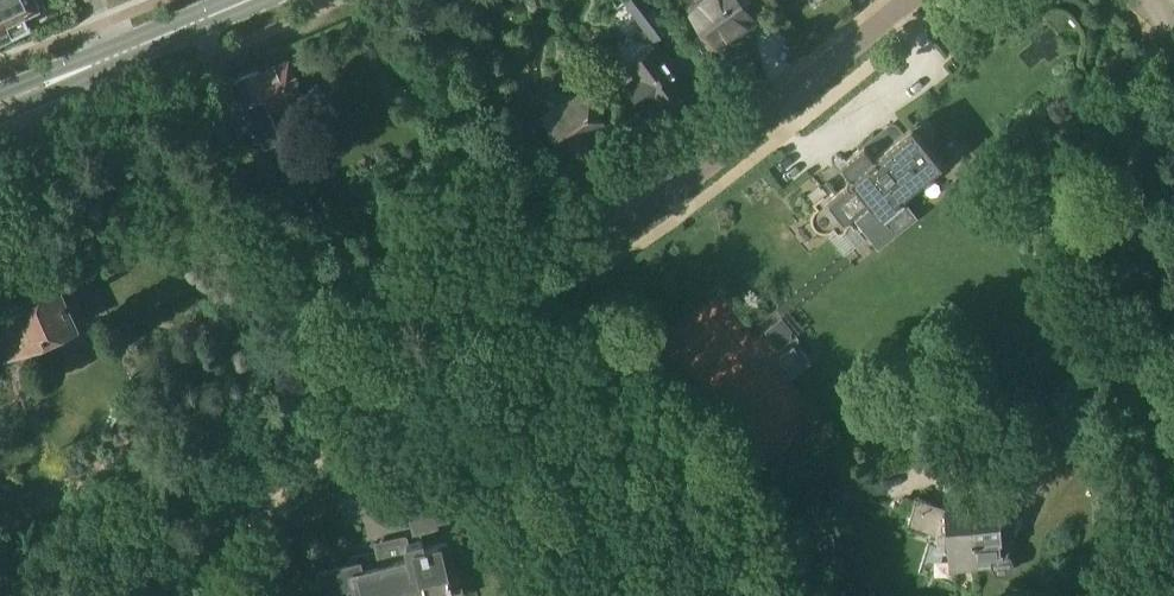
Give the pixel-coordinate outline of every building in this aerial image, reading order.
[(30,23),(29,22),(37,18),(39,14),(35,6),(40,3),(39,0),(0,0),(0,37),(30,23)] [(626,37),(626,43),(621,46),(619,59),(623,65),(630,66),(638,77),(628,84),(645,106),(649,103),(654,111),(669,99),(672,103),(682,96),(679,92),(682,90),(678,83),(684,79),(655,39),(671,27),(670,26),(657,7),(656,8),(654,6),(655,5),(651,0),(623,0),(626,4),(637,18),(646,30),(634,39),(633,37),(626,37)] [(753,20),(740,2),(744,0),(700,0),(691,7),(705,27),(697,33),(696,40),(703,50),(711,51),(753,20)] [(263,135),(266,142),(293,130),(282,103),(290,100),(295,112),(310,105),(289,58),(260,70),(259,67),(234,78),(236,82),(235,83),(240,96),(242,95),(245,101),(247,100),(253,116),(249,118),(257,138),(263,135)] [(589,131),(603,121),(619,110),(604,89),(589,99),(584,92),(545,118),(575,162),(599,146),(589,131)] [(859,150),(899,198),(943,160),(928,142),(930,140),(932,138),(933,136),(933,134),(934,132),(934,130),(933,128),(933,126),(932,124),(930,123),(929,121),(927,120),(925,119),(923,119),(921,119),(919,119),(917,120),(915,121),(902,132),(898,126),(896,126),(895,127),(894,127),(893,128),(892,129),(892,131),(893,141),(887,146),(878,135),(859,150)] [(259,147),(237,156),(262,213),(265,212),(264,211),(282,203),(259,150),(260,149),(259,147)] [(899,198),(859,150),(846,161),(843,157),(840,155),(838,156),(836,157),(836,159),(836,161),(837,164),(846,175),(848,173),(849,174),(848,175),(847,177),(847,179),(847,180),(849,182),(825,202),(820,196),(813,202),(817,206),(816,207),(813,210),(812,213),(811,218),(812,220),(813,225),(817,229),(820,230),(823,230),(826,231),(830,230),(831,229),(834,228),(838,233),(845,230),(848,226),(844,220),(854,212),(879,243),(914,215),(899,198)] [(40,287),(38,282),(26,287),(28,292),(11,300),(20,321),(0,330),(0,352),(2,357),(50,335),(56,347),(82,335),(77,324),(78,323),(76,320),(87,316),(70,277),(59,281),(58,279),(40,287)] [(794,374),(812,359),(805,351),(802,354),(795,344),(782,353),(781,355),(781,356),(781,357),(794,374)] [(903,507),(912,510),(916,498),(906,495),(903,507)] [(976,564),(972,504),(945,506),(916,497),(908,523),(932,531),(919,571),(952,581),(956,566),(976,564)] [(1005,502),(972,504),(976,564),(991,563),(996,571),(1004,573),(1012,569),(1014,561),(1011,554),(1006,553),(1024,501),(1005,502)] [(413,509),(417,529),(446,521),(441,502),(413,509)] [(425,588),(427,595),(454,595),(445,560),(452,558),(447,539),(425,544),(423,536),(382,546),(386,562),(361,569),(359,560),(322,569),(326,589),(356,582),(360,595),(392,595),(425,588)]
